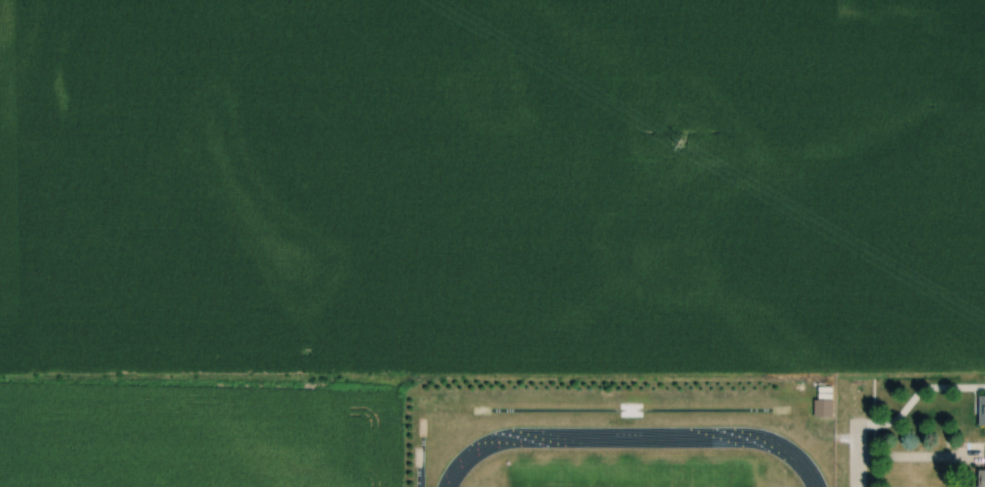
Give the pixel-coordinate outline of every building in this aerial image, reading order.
[(818,415),(835,415),(835,399),(818,399),(818,415)]
